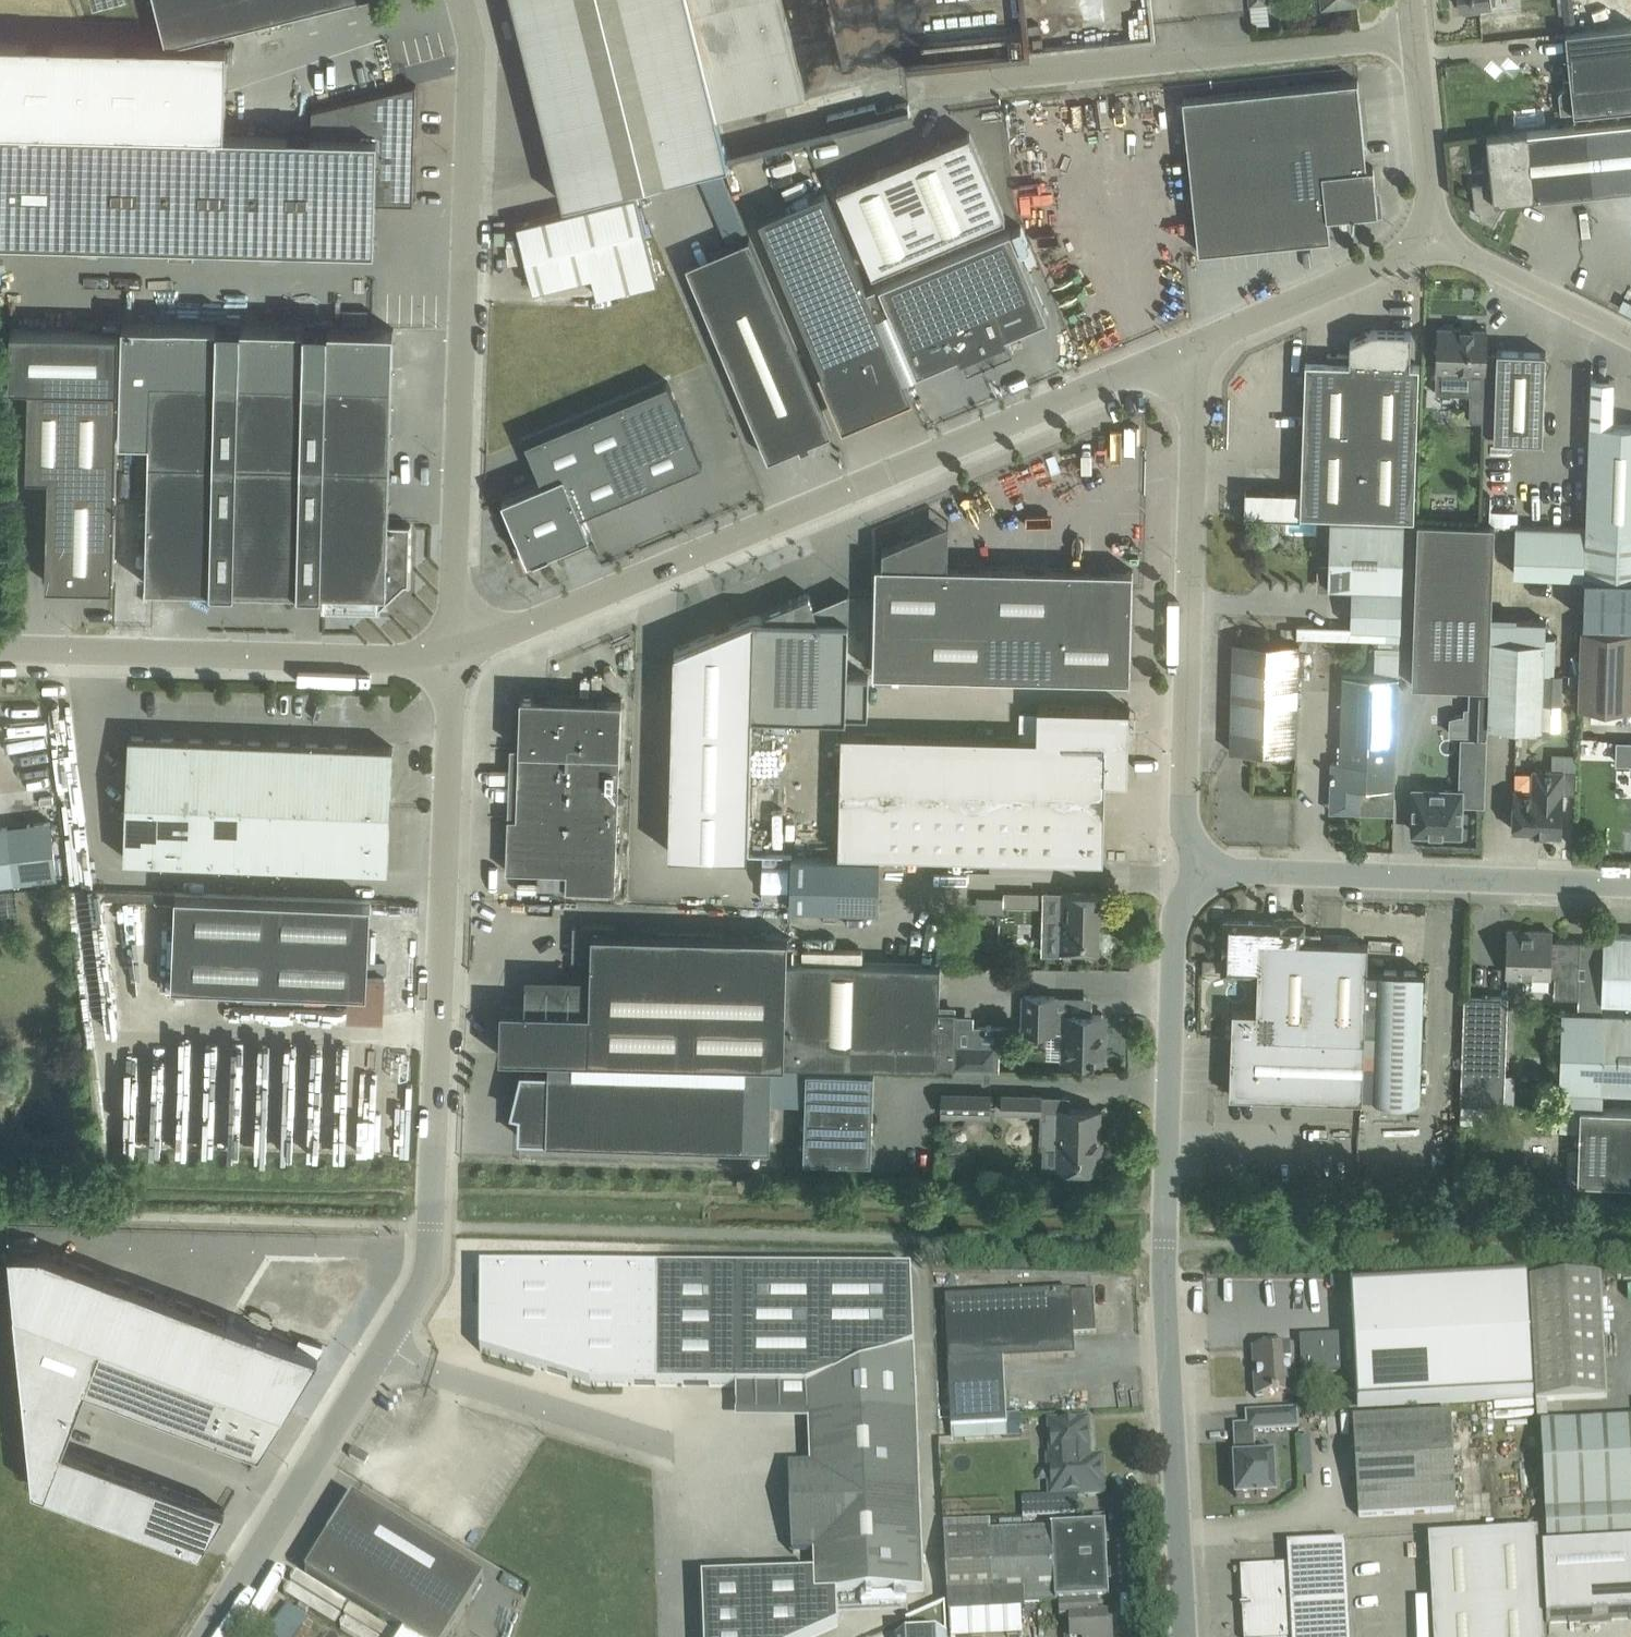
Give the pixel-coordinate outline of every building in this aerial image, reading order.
[(335,0),(157,0),(168,42),(335,0)] [(564,201),(731,160),(731,159),(729,155),(728,155),(718,115),(806,93),(783,0),(514,0),(564,201)] [(1480,4),(1497,2),(1496,0),(1458,0),(1459,6),(1463,6),(1463,11),(1480,10),(1480,4)] [(1543,0),(1547,11),(1561,7),(1559,0),(1544,0),(1543,0)] [(1596,110),(1630,106),(1630,24),(1566,31),(1572,87),(1563,88),(1559,93),(1561,112),(1574,111),(1574,112),(1596,110)] [(68,239),(376,247),(377,201),(414,202),(417,84),(338,103),(313,109),(312,134),(224,131),(226,45),(0,39),(0,237),(68,239)] [(1367,166),(1358,79),(1183,97),(1199,251),(1331,237),(1328,216),(1354,213),(1354,215),(1354,217),(1353,220),(1353,222),(1352,224),(1353,224),(1354,221),(1355,219),(1355,216),(1355,213),(1378,210),(1374,165),(1367,166)] [(890,106),(892,117),(893,119),(910,115),(909,102),(907,102),(890,106)] [(833,134),(880,122),(875,103),(828,115),(833,134)] [(1538,129),(1544,196),(1630,187),(1630,119),(1538,129)] [(1493,224),(1501,209),(1500,200),(1544,196),(1538,129),(1487,134),(1492,180),(1473,182),(1475,209),(1480,211),(1481,217),(1493,224)] [(874,272),(1006,216),(970,132),(838,188),(874,272)] [(883,325),(868,290),(826,190),(760,218),(829,382),(830,382),(824,370),(846,361),(869,415),(913,397),(883,325)] [(598,295),(658,280),(636,195),(518,224),(534,288),(593,274),(598,295)] [(1007,334),(1048,316),(1011,229),(868,290),(883,325),(895,320),(917,372),(958,354),(967,374),(1015,354),(1007,334)] [(766,275),(703,303),(752,418),(769,458),(800,444),(802,448),(811,444),(809,440),(832,431),(766,275)] [(30,384),(28,472),(50,473),(47,582),(114,583),(120,330),(10,327),(8,383),(30,384)] [(1487,329),(1438,327),(1437,349),(1437,369),(1436,392),(1438,392),(1438,390),(1470,391),(1471,370),(1486,370),(1486,353),(1487,329)] [(1286,490),(1286,496),(1285,516),(1301,517),(1301,513),(1414,517),(1419,364),(1410,363),(1412,331),(1373,329),(1350,340),(1350,361),(1306,360),(1301,490),(1286,490)] [(323,588),(323,609),(381,610),(381,606),(390,598),(393,601),(400,595),(396,592),(405,583),(410,583),(411,524),(389,523),(393,381),(197,376),(198,347),(153,346),(147,584),(323,588)] [(1546,373),(1546,351),(1497,349),(1497,353),(1486,353),(1486,370),(1471,370),(1469,420),(1483,420),(1482,434),(1494,435),(1494,439),(1543,440),(1546,373)] [(1612,422),(1614,379),(1592,378),(1590,422),(1587,527),(1586,527),(1585,543),(1630,545),(1630,423),(1612,422)] [(529,559),(538,555),(591,533),(582,512),(703,462),(668,380),(526,440),(543,480),(503,497),(529,559)] [(1487,464),(1488,519),(1518,518),(1516,463),(1487,464)] [(1562,510),(1564,489),(1538,486),(1536,507),(1562,510)] [(1360,587),(1362,519),(1331,518),(1329,567),(1321,566),(1321,585),(1360,587)] [(1401,628),(1405,520),(1362,519),(1360,587),(1379,587),(1378,627),(1401,628)] [(1418,520),(1413,684),(1489,687),(1492,617),(1496,524),(1418,520)] [(948,564),(949,532),(938,524),(883,547),(883,563),(876,563),(874,671),(1131,678),(1133,569),(948,564)] [(1585,543),(1586,527),(1515,525),(1514,574),(1584,576),(1585,543)] [(1585,576),(1584,619),(1630,620),(1630,545),(1585,543),(1584,576),(1585,576)] [(670,851),(748,853),(752,712),(869,715),(870,676),(848,676),(850,618),(820,617),(809,592),(675,649),(670,851)] [(1546,619),(1492,617),(1489,687),(1489,693),(1489,703),(1488,725),(1560,727),(1562,674),(1544,673),(1546,619)] [(1582,627),(1580,705),(1630,707),(1630,629),(1582,627)] [(1297,752),(1300,642),(1233,640),(1230,750),(1297,752)] [(1375,673),(1399,673),(1399,651),(1375,651),(1375,673)] [(1343,674),(1340,761),(1396,763),(1399,676),(1343,674)] [(1489,703),(1489,693),(1470,692),(1469,708),(1465,708),(1465,716),(1460,716),(1451,718),(1450,733),(1488,734),(1488,725),(1489,703)] [(623,698),(521,694),(517,816),(509,816),(506,900),(627,905),(628,874),(616,874),(623,698)] [(1103,859),(1106,779),(1128,780),(1130,708),(1038,705),(1037,737),(842,733),(839,853),(1103,859)] [(389,868),(394,746),(130,735),(125,857),(389,868)] [(1460,790),(1415,789),(1413,830),(1438,831),(1438,835),(1452,835),(1452,832),(1460,832),(1461,803),(1484,804),(1486,738),(1462,737),(1460,790)] [(1629,766),(1629,746),(1611,746),(1611,766),(1629,766)] [(56,761),(64,814),(82,812),(72,747),(56,749),(57,761),(56,761)] [(1396,763),(1340,761),(1332,761),(1331,803),(1362,804),(1381,786),(1395,787),(1396,763)] [(1514,790),(1513,828),(1535,829),(1535,825),(1544,825),(1544,835),(1562,835),(1563,792),(1576,792),(1577,771),(1554,770),(1534,769),(1533,790),(1514,790)] [(56,878),(49,821),(0,826),(0,884),(56,878)] [(879,910),(881,858),(791,856),(790,908),(879,910)] [(1040,893),(976,891),(975,907),(1039,909),(1040,893)] [(384,1009),(386,974),(369,973),(372,900),(177,892),(173,984),(350,991),(350,1007),(384,1009)] [(1043,918),(1043,952),(1060,952),(1099,953),(1100,918),(1108,918),(1109,893),(1062,892),(1061,918),(1043,918)] [(1302,974),(1304,931),(1304,922),(1225,919),(1223,971),(1258,972),(1302,974)] [(501,1006),(500,1055),(549,1056),(589,1057),(747,1061),(773,1062),(786,1062),(852,1064),(955,1067),(956,1044),(957,1014),(957,1012),(940,1012),(941,964),(789,960),(788,960),(789,936),(614,931),(614,925),(573,924),(572,957),(592,958),(591,974),(590,1008),(523,1007),(501,1006)] [(1556,943),(1552,943),(1552,931),(1508,929),(1507,975),(1551,976),(1551,974),(1555,974),(1555,996),(1579,997),(1581,940),(1556,939),(1556,943)] [(1420,1103),(1425,971),(1368,969),(1369,943),(1320,941),(1320,932),(1304,931),(1302,974),(1258,972),(1257,1010),(1233,1009),(1230,1094),(1372,1100),(1372,1101),(1420,1103)] [(1604,933),(1602,1001),(1630,1002),(1630,934),(1604,933)] [(1504,1104),(1508,995),(1465,993),(1461,1102),(1504,1104)] [(1065,1015),(1055,1014),(1055,995),(1025,994),(1024,1030),(1054,1031),(1054,1029),(1064,1029),(1063,1058),(1104,1059),(1105,1023),(1102,1022),(1102,1014),(1065,1013),(1065,1015)] [(1630,1091),(1630,1012),(1562,1010),(1560,1089),(1630,1091)] [(956,1044),(955,1067),(995,1068),(996,1046),(956,1044)] [(522,1070),(513,1111),(521,1113),(520,1136),(547,1137),(547,1139),(771,1144),(773,1062),(747,1061),(589,1057),(549,1056),(549,1071),(523,1070),(522,1070)] [(872,1160),(875,1070),(807,1068),(804,1158),(872,1160)] [(942,1090),(941,1116),(991,1117),(991,1092),(942,1090)] [(1041,1112),(1042,1094),(1002,1093),(1002,1111),(1041,1112)] [(1581,1107),(1579,1151),(1568,1151),(1567,1180),(1630,1182),(1630,1109),(1581,1107)] [(1101,1112),(1041,1112),(1042,1168),(1101,1168),(1101,1149),(1098,1149),(1101,1112)] [(239,1317),(7,1235),(15,1286),(296,1387),(380,1267),(268,1266),(239,1317)] [(736,1387),(807,1388),(810,1465),(811,1479),(789,1479),(792,1540),(813,1539),(814,1574),(702,1578),(704,1636),(813,1636),(838,1626),(837,1595),(924,1591),(911,1271),(737,1270),(658,1270),(657,1387),(736,1387)] [(1536,1401),(1586,1398),(1607,1397),(1601,1275),(1530,1279),(1536,1401)] [(1527,1279),(1351,1288),(1357,1407),(1533,1398),(1527,1279)] [(1072,1292),(1072,1291),(946,1297),(952,1428),(953,1440),(1008,1437),(1004,1360),(1075,1356),(1074,1335),(1095,1334),(1093,1291),(1072,1292)] [(15,1309),(33,1486),(200,1549),(225,1509),(63,1448),(86,1386),(260,1452),(284,1411),(15,1309)] [(1256,1398),(1295,1396),(1293,1346),(1253,1348),(1256,1398)] [(1246,1413),(1247,1426),(1234,1426),(1236,1459),(1235,1459),(1237,1498),(1276,1496),(1274,1456),(1255,1457),(1254,1432),(1298,1429),(1297,1410),(1246,1413)] [(1359,1517),(1457,1511),(1452,1414),(1354,1419),(1359,1517)] [(1541,1424),(1547,1547),(1630,1543),(1630,1419),(1541,1424)] [(1088,1421),(1047,1424),(1048,1468),(1055,1468),(1057,1494),(1104,1492),(1102,1457),(1089,1458),(1089,1449),(1091,1449),(1091,1445),(1089,1445),(1088,1421)] [(303,1572),(307,1575),(408,1636),(441,1636),(479,1574),(348,1495),(303,1572)] [(1022,1498),(1023,1518),(1039,1517),(1038,1497),(1022,1498)] [(948,1609),(1058,1603),(1107,1601),(1110,1601),(1106,1527),(990,1533),(990,1521),(945,1523),(947,1601),(948,1609)] [(1538,1530),(1429,1536),(1434,1636),(1543,1636),(1538,1530)] [(1347,1542),(1287,1545),(1288,1565),(1240,1568),(1243,1607),(1241,1607),(1241,1608),(1243,1608),(1244,1636),(1352,1636),(1347,1542)] [(1399,1545),(1398,1555),(1423,1556),(1424,1546),(1399,1545)] [(1547,1623),(1630,1619),(1630,1546),(1543,1550),(1547,1623)] [(1058,1603),(1059,1619),(1069,1619),(1070,1635),(1065,1636),(1114,1636),(1113,1627),(1109,1627),(1107,1601),(1058,1603)] [(945,1604),(896,1625),(896,1636),(947,1636),(945,1604)] [(264,1636),(296,1636),(308,1620),(287,1605),(264,1636)]
